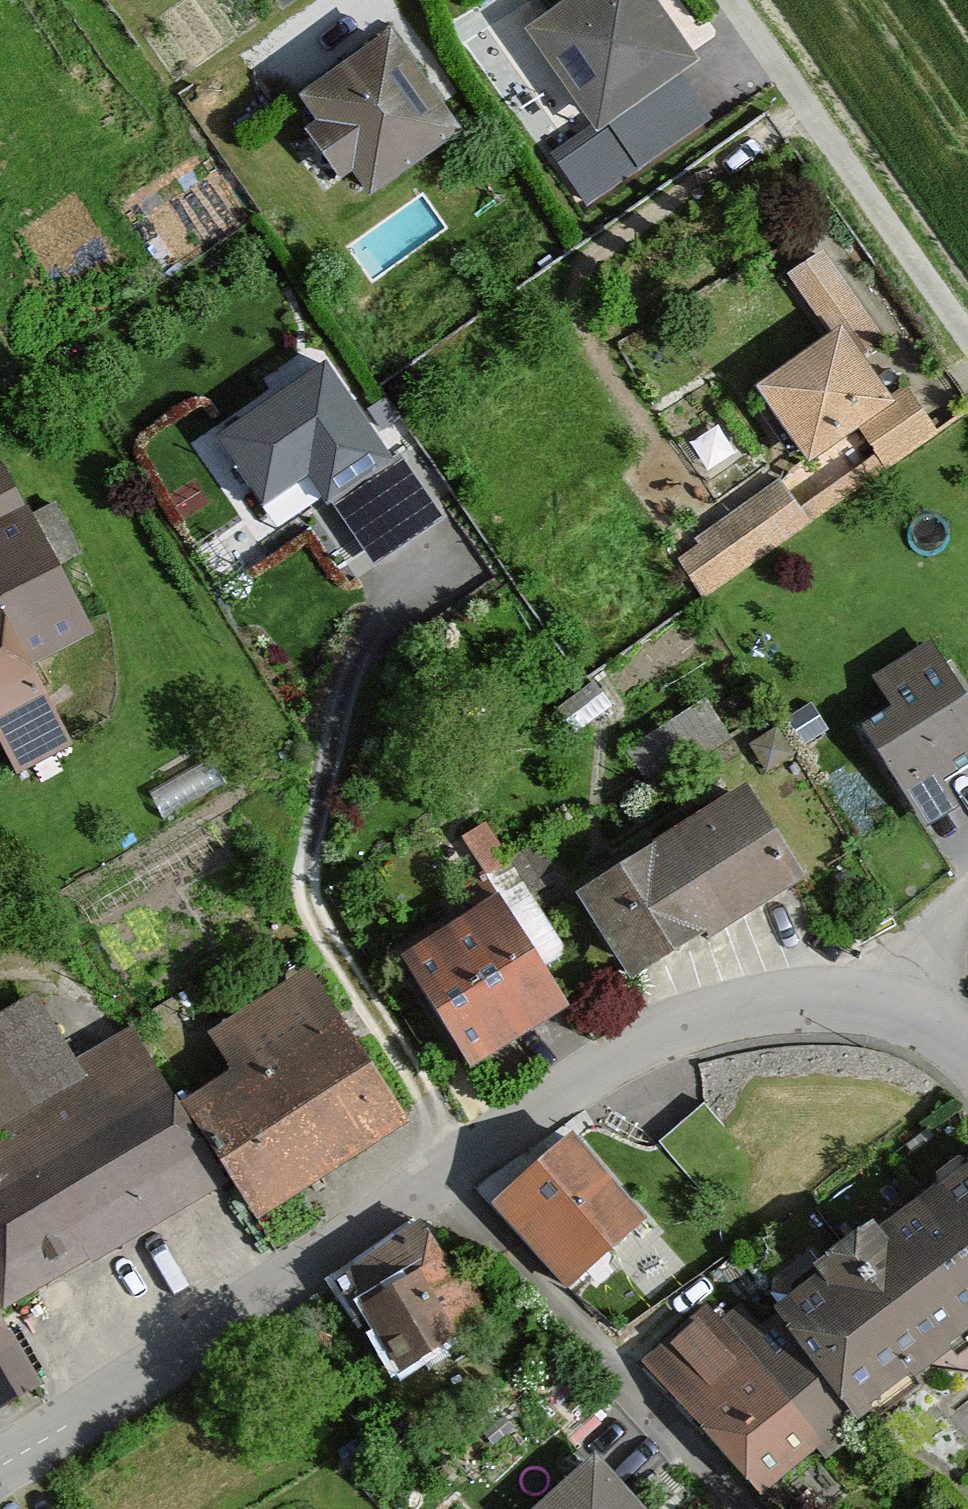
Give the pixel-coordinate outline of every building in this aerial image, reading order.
[(667,84),(674,79),(617,0),(562,0),(505,41),(580,146),(597,134),(629,179),(699,130),(667,84)] [(296,136),(285,143),(318,193),(330,186),(347,211),(442,148),(374,47),(279,111),(296,136)] [(866,467),(795,517),(776,489),(666,564),(686,593),(685,593),(697,609),(806,534),(806,533),(932,445),(921,429),(921,430),(899,399),(876,414),(845,369),(875,347),(814,264),(776,292),(816,347),(736,401),(788,478),(847,438),(866,467)] [(394,469),(327,369),(214,445),(262,517),(307,487),(325,515),(334,510),(394,469)] [(394,469),(334,510),(375,569),(445,522),(404,463),(394,469)] [(3,781),(57,748),(27,700),(16,680),(83,641),(46,577),(77,557),(48,513),(20,531),(0,491),(0,777),(3,781)] [(933,788),(967,766),(967,742),(912,656),(857,691),(872,715),(835,741),(910,847),(954,817),(933,788)] [(643,798),(726,743),(699,704),(617,759),(643,798)] [(607,995),(782,888),(726,796),(551,903),(607,995)] [(374,972),(448,1083),(546,1018),(472,908),(374,972)] [(191,1039),(213,1079),(156,1111),(224,1228),(382,1139),(292,982),(191,1039)] [(60,1071),(22,1004),(0,1016),(0,1310),(199,1198),(111,1042),(60,1071)] [(565,1144),(501,1202),(570,1279),(634,1221),(565,1144)] [(890,1209),(967,1315),(967,1156),(967,1155),(890,1209)] [(890,1209),(851,1237),(846,1230),(781,1277),(789,1288),(742,1322),(820,1429),(884,1382),(895,1396),(934,1368),(923,1352),(967,1320),(967,1315),(890,1209)] [(413,1235),(332,1285),(388,1375),(469,1325),(413,1235)] [(792,1449),(820,1429),(742,1322),(734,1310),(706,1330),(792,1449)] [(634,1368),(739,1505),(799,1459),(792,1449),(706,1330),(697,1319),(634,1368)] [(23,1393),(0,1355),(0,1407),(23,1393)] [(542,1508),(636,1508),(595,1462),(542,1508)]
